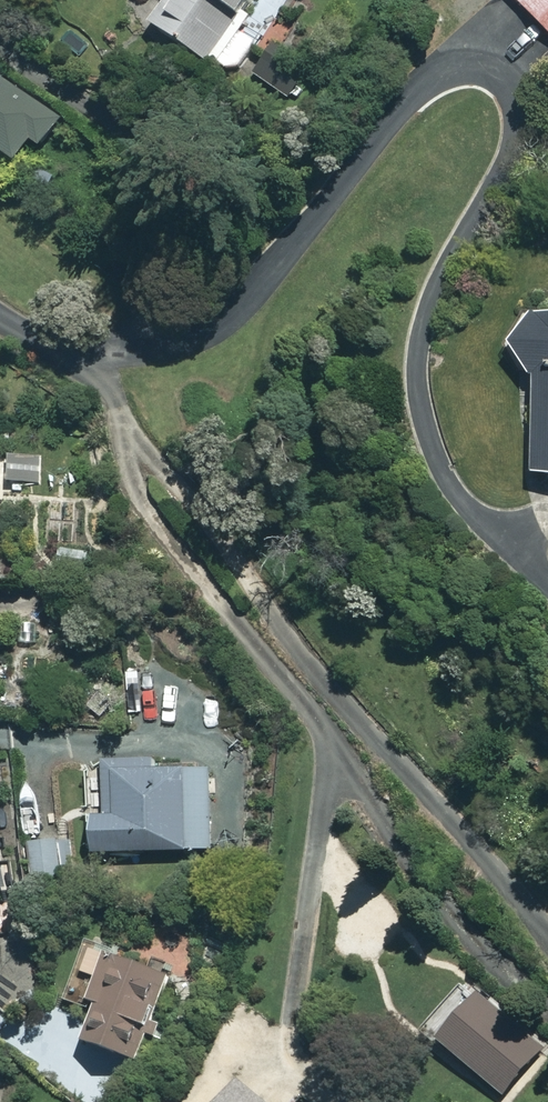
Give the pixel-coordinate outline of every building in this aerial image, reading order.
[(152,24),(220,65),(259,0),(166,0),(152,24)] [(547,32),(547,0),(517,0),(547,32)] [(19,158),(53,109),(0,71),(0,145),(19,158)] [(536,377),(531,477),(547,478),(547,315),(522,313),(519,376),(536,377)] [(85,811),(87,855),(213,848),(209,763),(110,768),(112,810),(85,811)] [(9,882),(4,829),(0,829),(0,883),(9,882)] [(72,883),(67,840),(25,845),(30,888),(72,883)] [(93,1013),(84,1045),(141,1062),(173,955),(85,929),(62,1003),(93,1013)] [(474,994),(437,1041),(506,1096),(544,1049),(474,994)] [(232,1076),(210,1101),(263,1101),(232,1076)]
